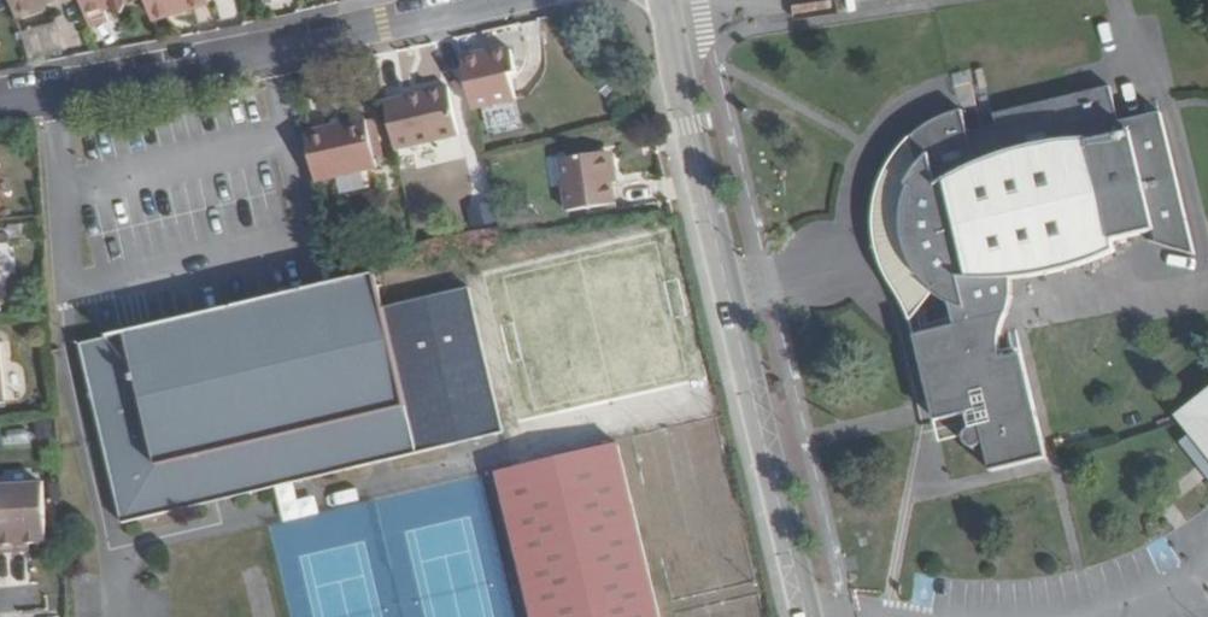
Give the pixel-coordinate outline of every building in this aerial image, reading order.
[(16,16),(40,10),(38,4),(45,2),(50,0),(12,0),(16,16)] [(90,25),(109,19),(106,8),(113,6),(111,0),(82,0),(90,25)] [(124,10),(128,1),(124,0),(111,0),(113,6),(124,10)] [(154,18),(211,0),(148,0),(154,18)] [(45,2),(38,4),(40,10),(46,8),(45,2)] [(26,30),(34,59),(69,51),(61,21),(26,30)] [(517,58),(467,69),(478,115),(520,106),(515,82),(521,81),(517,58)] [(903,305),(911,323),(933,294),(950,304),(955,325),(915,336),(929,395),(935,422),(966,414),(970,428),(967,430),(965,434),(964,440),(965,443),(971,448),(988,459),(991,472),(1048,458),(1026,374),(1021,353),(1001,358),(1000,354),(1000,350),(1000,335),(1002,327),(1009,311),(1011,305),(1012,292),(1012,279),(1027,277),(1052,273),(1072,267),(1085,265),(1106,256),(1116,251),(1113,241),(1155,232),(1157,244),(1196,255),(1161,112),(1119,122),(1110,87),(994,114),(996,126),(967,132),(962,109),(956,111),(947,113),(925,125),(919,129),(910,137),(904,143),(893,157),(891,161),(888,165),(876,196),(873,215),(875,243),(877,251),(880,262),(888,280),(903,305)] [(453,94),(389,108),(400,154),(463,140),(453,94)] [(371,123),(309,137),(320,186),(382,172),(371,123)] [(609,159),(563,168),(573,217),(619,208),(609,159)] [(377,277),(79,344),(119,524),(504,438),(471,291),(384,310),(377,277)] [(787,401),(782,382),(774,384),(779,402),(787,401)] [(1181,424),(1190,435),(1180,443),(1207,476),(1207,402),(1181,424)] [(532,616),(655,616),(614,448),(498,477),(532,616)] [(0,485),(0,549),(27,547),(27,538),(46,536),(42,483),(0,485)]
